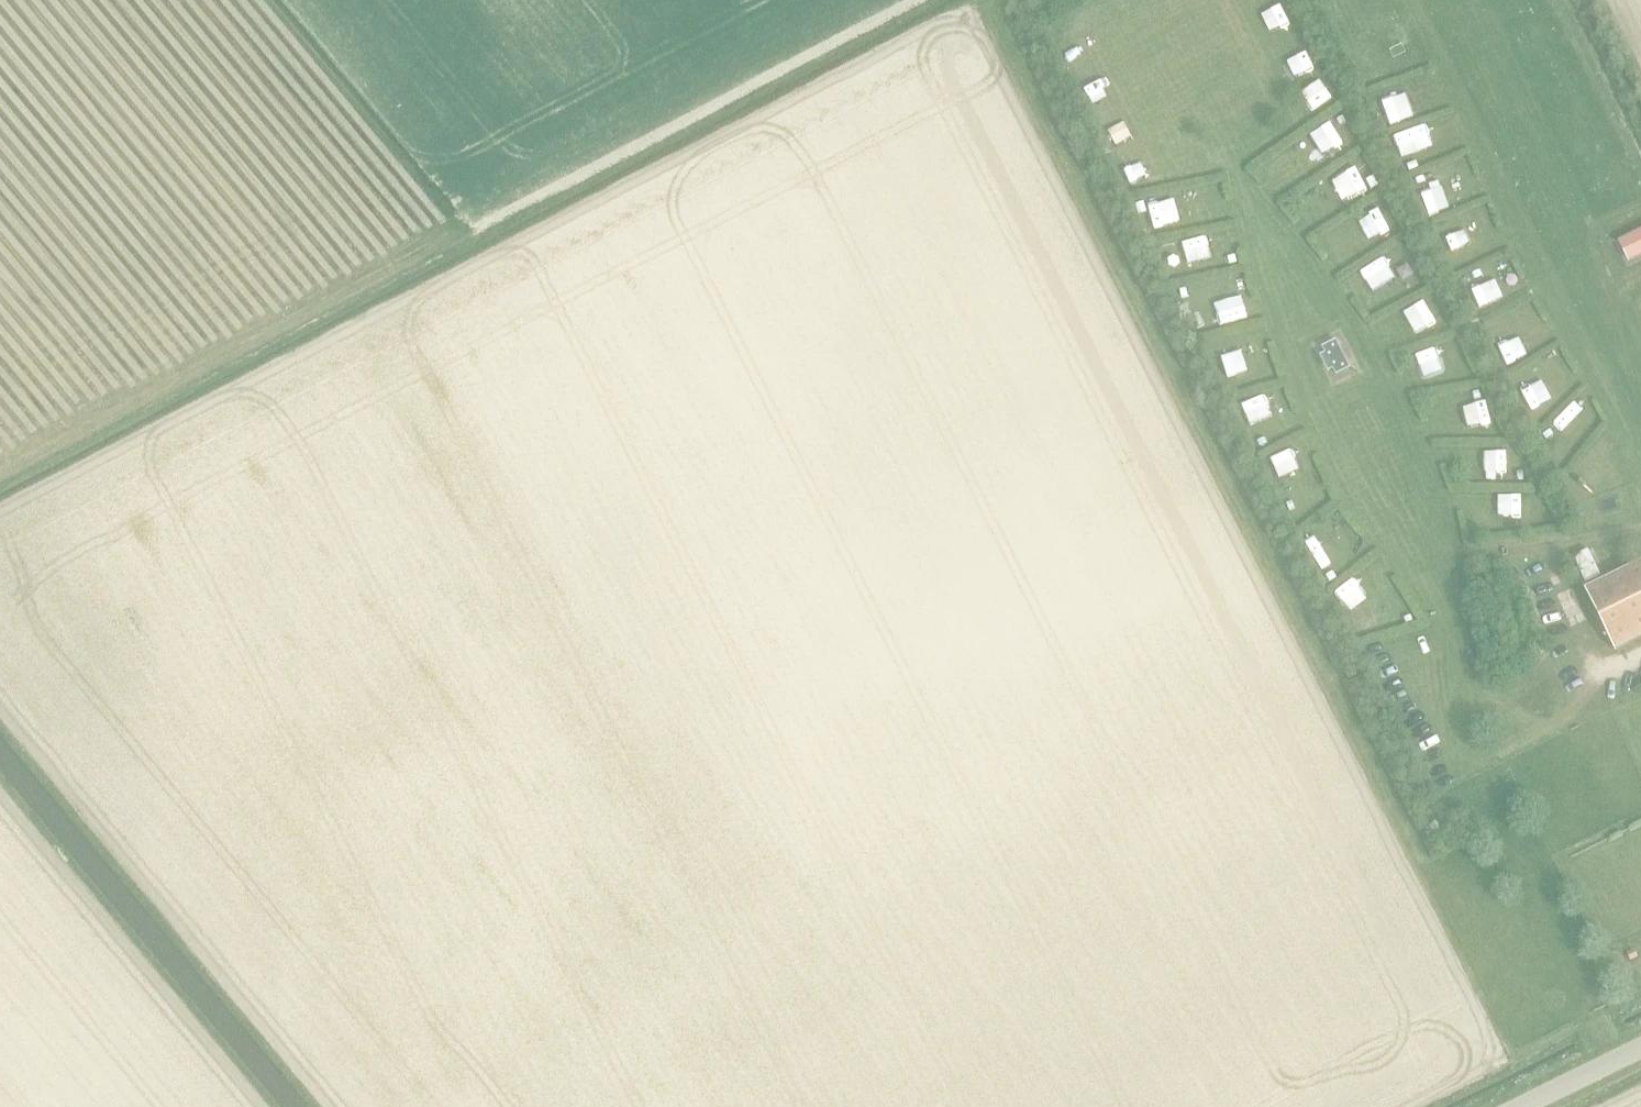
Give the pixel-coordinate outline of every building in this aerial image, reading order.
[(1335,341),(1321,348),(1334,374),(1349,367),(1335,341)] [(1615,650),(1640,638),(1640,561),(1585,588),(1615,650)]
